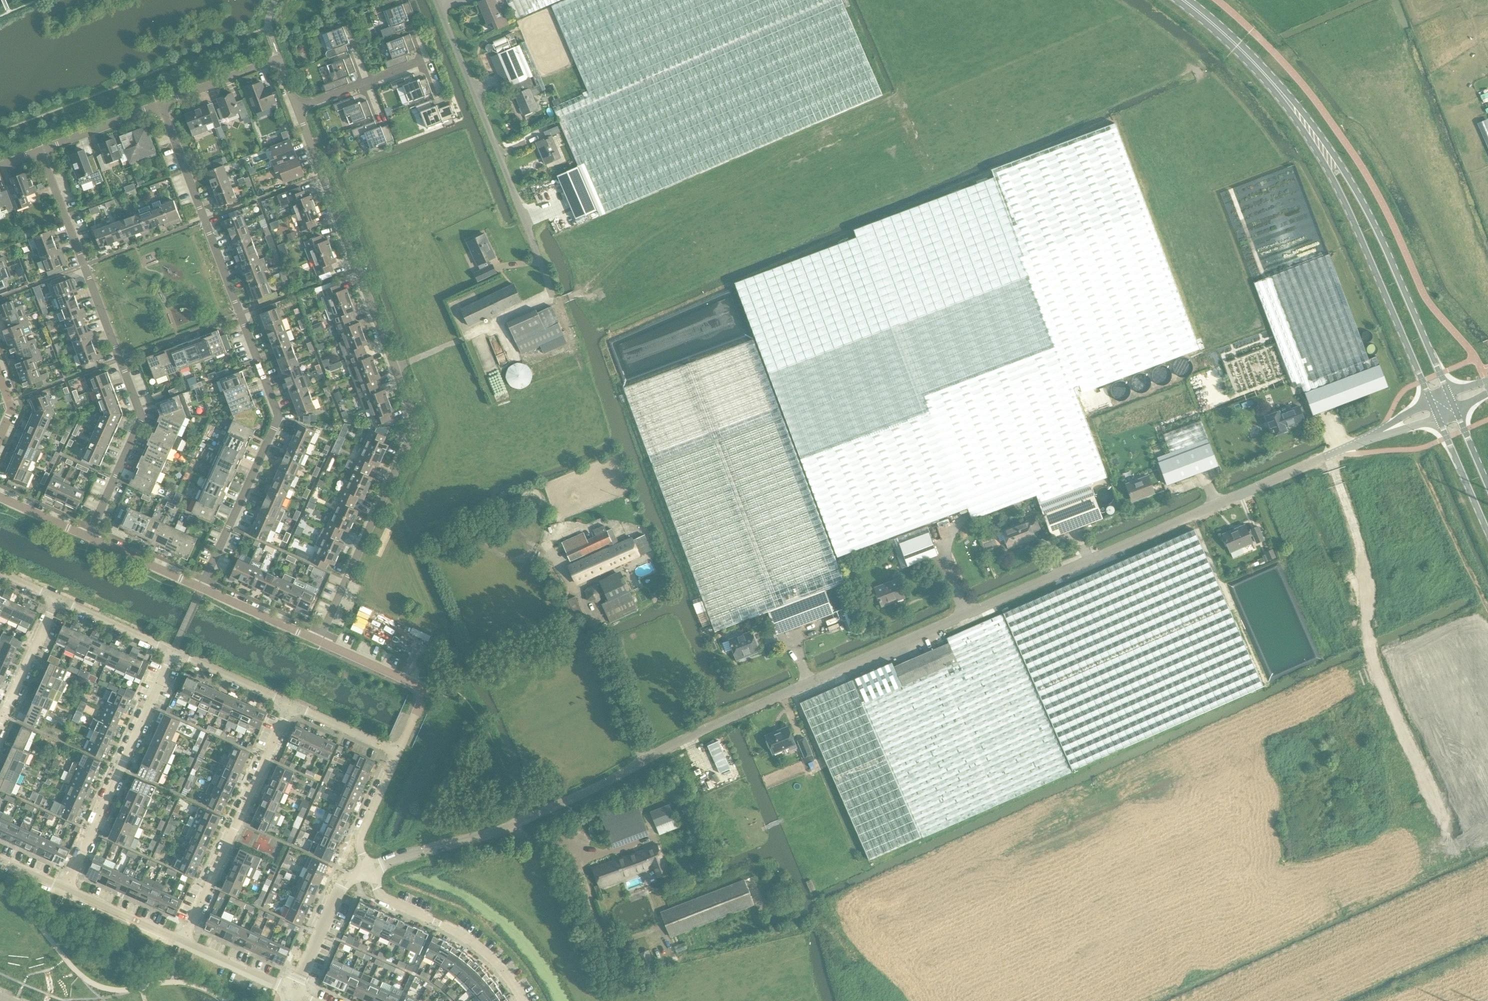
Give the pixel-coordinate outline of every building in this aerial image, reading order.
[(506,16),(503,17),(496,0),(483,0),(479,2),(488,24),(489,24),(492,30),(496,29),(509,24),(506,16)] [(515,20),(561,0),(506,0),(515,20)] [(551,6),(589,92),(553,108),(578,166),(574,167),(557,175),(576,219),(597,210),(599,216),(600,216),(883,95),(842,0),(564,0),(551,6)] [(390,27),(381,30),(384,37),(395,33),(408,28),(405,22),(409,20),(408,17),(414,14),(409,1),(386,10),(384,11),(390,27)] [(328,51),(326,54),(327,56),(330,58),(348,51),(346,44),(349,43),(348,39),(355,37),(350,24),(327,33),(333,49),(328,51)] [(517,44),(516,42),(512,32),(506,34),(511,46),(514,45),(517,44)] [(408,61),(406,54),(409,53),(409,52),(416,49),(410,34),(387,43),(393,59),(385,61),(388,69),(408,61)] [(366,37),(358,40),(360,46),(361,46),(369,43),(366,37)] [(512,85),(515,95),(524,115),(538,109),(532,95),(546,90),(525,41),(519,44),(519,45),(515,47),(498,54),(499,56),(494,59),(500,73),(506,71),(512,85)] [(326,92),(336,88),(349,83),(346,77),(350,75),(350,74),(356,72),(350,56),(327,65),(333,81),(323,85),(326,92)] [(390,83),(393,90),(403,86),(409,102),(432,93),(426,78),(420,80),(419,79),(416,80),(413,74),(390,83)] [(270,85),(263,87),(261,82),(245,88),(255,113),(271,107),(270,105),(276,102),(272,91),(270,85)] [(225,117),(239,112),(242,119),(249,116),(243,99),(236,102),(232,93),(218,98),(221,107),(217,109),(221,119),(225,117)] [(367,100),(360,103),(360,102),(356,103),(354,96),(333,104),(336,111),(344,108),(350,124),(373,115),(367,100)] [(450,104),(438,109),(437,105),(433,106),(430,100),(416,106),(418,113),(421,112),(427,128),(455,117),(450,104)] [(194,111),(186,114),(194,136),(209,130),(206,124),(212,122),(215,129),(218,128),(221,126),(216,111),(210,113),(207,105),(193,110),(194,111)] [(364,133),(371,149),(394,140),(388,125),(381,127),(381,126),(377,128),(375,121),(362,126),(358,127),(352,130),(354,137),(364,133)] [(1487,145),(1487,122),(1487,121),(1479,124),(1487,145)] [(856,237),(734,282),(837,556),(848,552),(967,508),(972,519),(1036,495),(1036,496),(1038,501),(1041,508),(1052,537),(1102,518),(1089,483),(1107,477),(1073,387),(1079,385),(1082,392),(1199,348),(1114,123),(991,169),(994,177),(864,226),(853,229),(856,237)] [(152,157),(156,155),(155,153),(156,153),(146,126),(125,134),(128,140),(122,142),(122,143),(129,160),(130,163),(131,164),(135,163),(135,161),(150,155),(152,157)] [(561,158),(552,136),(561,132),(558,126),(545,132),(547,139),(537,143),(546,165),(561,158)] [(290,140),(287,130),(281,133),(285,142),(290,140)] [(114,139),(100,144),(104,154),(98,157),(103,170),(109,167),(107,163),(121,157),(122,162),(129,160),(122,143),(116,145),(114,139)] [(276,158),(272,159),(274,166),(297,157),(290,140),(285,142),(272,147),(276,158)] [(73,170),(74,169),(78,178),(79,178),(81,185),(92,181),(94,185),(103,181),(94,157),(88,160),(84,150),(69,155),(72,162),(70,163),(73,170)] [(285,182),(304,174),(297,157),(274,166),(277,172),(280,171),(285,182)] [(215,168),(224,165),(221,158),(212,161),(215,168)] [(206,177),(209,176),(211,183),(228,176),(224,165),(215,168),(203,173),(204,175),(205,175),(206,177)] [(254,166),(248,169),(251,175),(257,173),(254,166)] [(17,209),(29,205),(25,196),(36,192),(28,172),(11,178),(14,185),(8,187),(17,209)] [(139,186),(146,183),(143,176),(136,178),(139,186)] [(212,195),(232,188),(228,176),(211,183),(214,190),(211,191),(212,193),(211,193),(212,195)] [(217,207),(237,200),(232,188),(212,195),(213,198),(214,197),(217,206),(216,206),(217,207)] [(1,212),(13,207),(7,190),(1,193),(0,189),(0,209),(1,212)] [(294,206),(297,213),(316,206),(311,195),(306,197),(304,191),(288,197),(292,207),(294,206)] [(167,225),(167,226),(170,225),(162,205),(160,200),(152,203),(154,208),(151,209),(157,226),(164,223),(165,226),(167,225)] [(181,221),(174,200),(162,205),(170,225),(172,224),(171,223),(180,220),(180,221),(181,221)] [(138,209),(140,213),(147,233),(149,233),(149,232),(151,231),(150,228),(157,226),(151,209),(149,205),(138,209)] [(316,206),(297,213),(299,220),(297,221),(301,231),(317,225),(314,219),(320,217),(316,206)] [(145,233),(145,234),(147,233),(140,213),(128,217),(135,234),(141,232),(142,234),(145,233)] [(225,226),(227,225),(230,232),(247,226),(242,214),(222,221),(223,224),(224,224),(225,226)] [(135,234),(128,217),(117,222),(125,242),(127,241),(127,240),(129,239),(128,237),(135,234)] [(125,242),(117,222),(106,226),(112,243),(119,240),(120,243),(122,242),(123,243),(125,242)] [(106,248),(105,245),(112,243),(106,226),(94,230),(102,251),(105,250),(104,249),(106,248)] [(231,242),(230,242),(231,244),(251,237),(247,226),(230,232),(233,238),(230,239),(231,242)] [(26,237),(35,234),(33,228),(24,231),(26,237)] [(54,229),(34,237),(38,248),(55,242),(52,235),(55,234),(54,232),(55,232),(54,229)] [(298,237),(296,231),(287,234),(289,241),(298,237)] [(485,234),(480,236),(478,235),(473,237),(472,240),(467,242),(478,265),(481,270),(474,273),(478,281),(496,272),(493,265),(491,265),(489,260),(495,257),(485,234)] [(309,259),(313,258),(332,251),(328,239),(323,241),(320,235),(305,241),(307,248),(305,248),(309,259)] [(234,248),(236,247),(239,254),(255,248),(251,237),(231,244),(232,246),(233,246),(234,248)] [(55,242),(38,248),(42,260),(62,252),(62,250),(61,250),(60,248),(57,249),(55,242)] [(290,255),(285,243),(278,245),(283,258),(290,255)] [(240,264),(239,264),(240,266),(259,259),(255,248),(239,254),(242,261),(239,262),(240,264)] [(332,251),(313,258),(316,265),(314,266),(318,276),(334,270),(331,264),(337,262),(332,251)] [(62,255),(63,254),(62,252),(42,260),(47,271),(48,276),(63,270),(61,266),(67,264),(67,263),(66,263),(62,255)] [(1329,254),(1254,282),(1293,388),(1301,385),(1304,392),(1304,393),(1312,415),(1388,387),(1379,364),(1376,356),(1369,359),(1329,254)] [(263,258),(259,259),(240,266),(241,269),(242,268),(243,271),(244,270),(246,277),(263,271),(268,269),(263,258)] [(7,286),(4,279),(11,277),(7,267),(0,269),(0,289),(7,286)] [(247,289),(268,282),(263,271),(246,277),(249,284),(247,285),(248,287),(247,287),(247,289)] [(50,281),(52,285),(56,297),(77,290),(76,287),(75,288),(72,279),(73,279),(72,278),(67,280),(65,276),(50,281)] [(278,297),(276,291),(272,293),(268,282),(247,289),(248,291),(249,291),(253,300),(252,300),(252,301),(258,299),(259,304),(278,297)] [(323,290),(327,300),(323,301),(326,309),(351,299),(347,288),(341,290),(339,284),(323,290)] [(461,308),(469,326),(522,301),(514,284),(461,308)] [(76,292),(78,292),(77,290),(56,297),(61,308),(77,302),(75,295),(77,294),(76,292)] [(330,319),(334,318),(336,324),(352,318),(350,313),(355,311),(351,299),(326,309),(330,319)] [(0,305),(0,318),(2,318),(4,323),(7,322),(26,315),(22,305),(15,307),(12,300),(0,305)] [(62,312),(57,314),(60,321),(85,312),(84,310),(83,310),(82,308),(80,309),(77,302),(61,308),(62,312)] [(262,324),(261,325),(262,327),(282,319),(276,303),(261,308),(263,313),(257,315),(258,316),(259,316),(262,324)] [(544,353),(568,343),(551,306),(537,312),(536,309),(507,322),(516,341),(521,353),(540,345),(544,353)] [(60,321),(65,320),(69,331),(86,325),(83,318),(86,317),(85,314),(86,314),(85,312),(60,321)] [(7,322),(4,323),(6,329),(3,330),(7,341),(25,334),(23,328),(29,325),(26,315),(7,322)] [(359,322),(354,324),(352,318),(336,324),(340,334),(342,333),(345,340),(364,333),(359,322)] [(270,336),(286,330),(282,319),(262,327),(263,329),(264,328),(264,331),(267,330),(270,336)] [(322,322),(310,326),(312,333),(324,329),(322,322)] [(86,325),(69,331),(73,342),(94,334),(93,332),(92,333),(91,330),(88,331),(86,325)] [(226,334),(221,336),(218,330),(206,334),(214,357),(227,352),(226,350),(232,348),(226,334)] [(270,349),(290,341),(286,330),(270,336),(272,343),(270,344),(271,347),(269,347),(270,349)] [(348,357),(345,359),(365,352),(362,346),(368,344),(364,333),(345,340),(347,347),(345,348),(348,357)] [(25,334),(7,341),(12,352),(15,351),(17,357),(19,356),(38,349),(34,339),(28,341),(25,334)] [(94,334),(73,342),(78,353),(94,347),(92,340),(94,339),(93,337),(94,337),(94,334)] [(214,357),(206,334),(194,339),(203,361),(214,357)] [(203,361),(194,339),(182,343),(191,366),(203,361)] [(845,582),(753,339),(624,387),(715,630),(845,582)] [(278,359),(295,353),(290,341),(270,349),(271,351),(272,351),(273,353),(276,352),(278,359)] [(191,366),(182,343),(170,348),(179,370),(191,366)] [(99,353),(97,354),(94,347),(78,353),(82,365),(102,358),(101,355),(100,355),(99,353)] [(179,370),(170,348),(159,352),(167,375),(179,370)] [(19,356),(17,357),(19,363),(16,364),(20,375),(38,368),(36,361),(42,359),(38,349),(19,356)] [(147,357),(155,379),(167,375),(159,352),(147,357)] [(372,356),(367,358),(365,352),(345,359),(352,376),(376,367),(372,356)] [(279,372),(299,364),(295,353),(278,359),(281,366),(278,367),(279,369),(278,369),(279,372)] [(330,365),(328,358),(322,360),(324,367),(330,365)] [(287,381),(303,375),(299,364),(279,372),(279,374),(281,373),(282,376),(284,375),(287,381)] [(375,380),(381,378),(376,367),(352,376),(358,393),(377,386),(375,380)] [(47,372),(41,375),(38,368),(20,375),(24,386),(35,382),(37,387),(44,384),(42,379),(49,377),(47,372)] [(100,369),(84,375),(90,391),(94,389),(112,382),(108,371),(102,374),(100,369)] [(242,371),(220,379),(224,391),(247,382),(242,371)] [(308,374),(303,375),(287,381),(289,388),(287,389),(287,392),(286,392),(287,394),(307,386),(307,387),(312,385),(308,374)] [(112,382),(94,389),(98,400),(116,393),(112,382)] [(247,382),(224,391),(228,403),(251,394),(247,382)] [(290,398),(293,397),(295,404),(312,398),(307,387),(307,386),(287,394),(288,396),(289,396),(290,398)] [(385,389),(379,391),(377,386),(358,393),(364,410),(389,400),(385,389)] [(123,414),(120,404),(116,393),(98,400),(102,411),(105,410),(106,413),(123,414)] [(183,393),(156,403),(160,415),(186,416),(191,416),(183,393)] [(54,411),(48,394),(30,401),(33,410),(54,411)] [(251,394),(228,403),(234,417),(258,418),(253,407),(256,407),(251,394)] [(295,414),(296,417),(316,409),(312,398),(295,404),(298,411),(295,412),(296,414),(295,414)] [(389,400),(370,408),(373,415),(370,416),(374,426),(390,420),(388,414),(393,412),(389,400)] [(1299,406),(1280,413),(1279,411),(1265,416),(1272,436),(1286,431),(1285,427),(1304,420),(1299,406)] [(54,411),(33,410),(29,421),(46,429),(54,411)] [(104,417),(102,415),(97,426),(114,434),(123,414),(106,413),(104,417)] [(160,415),(155,426),(177,436),(186,416),(160,415)] [(234,418),(228,431),(250,441),(255,430),(253,429),(258,418),(234,417),(234,418)] [(1170,452),(1157,457),(1167,484),(1217,466),(1207,439),(1200,420),(1163,434),(1170,452)] [(42,439),(46,429),(29,421),(24,431),(42,439)] [(294,427),(297,428),(294,435),(311,442),(316,431),(296,422),(294,427)] [(340,435),(345,437),(351,424),(345,423),(340,435)] [(114,434),(97,426),(92,437),(110,445),(114,434)] [(177,450),(183,439),(177,436),(155,426),(150,438),(172,447),(172,448),(177,450)] [(363,446),(365,447),(383,455),(388,445),(383,442),(386,436),(370,429),(363,446)] [(37,449),(42,439),(24,431),(19,442),(37,449)] [(250,441),(228,431),(223,443),(245,453),(250,441)] [(291,442),(288,440),(286,444),(306,453),(311,442),(294,435),(291,442)] [(110,445),(92,437),(87,447),(105,455),(110,445)] [(172,448),(172,447),(150,438),(145,449),(167,459),(172,448)] [(32,460),(37,449),(19,442),(15,452),(32,460)] [(218,454),(240,464),(245,453),(223,443),(218,454)] [(284,449),(287,450),(284,457),(301,464),(306,453),(286,444),(284,449)] [(335,444),(332,452),(338,455),(342,447),(335,444)] [(83,458),(100,466),(105,455),(87,447),(83,458)] [(358,456),(355,462),(371,469),(373,464),(379,466),(383,455),(365,447),(362,454),(360,453),(358,456)] [(161,470),(167,459),(145,449),(140,461),(161,470)] [(28,470),(32,460),(15,452),(10,462),(28,470)] [(337,455),(331,452),(324,468),(330,471),(337,455)] [(240,464),(218,454),(212,466),(234,476),(240,464)] [(281,464),(278,462),(276,466),(296,475),(301,464),(284,457),(281,464)] [(156,482),(161,470),(140,461),(135,472),(156,482)] [(33,473),(28,470),(10,462),(5,473),(14,477),(13,481),(27,487),(33,473)] [(353,473),(350,480),(369,488),(374,477),(368,475),(371,469),(355,462),(351,472),(353,473)] [(234,476),(212,466),(207,477),(229,487),(234,476)] [(274,471),(277,472),(275,479),(291,486),(296,475),(276,466),(274,471)] [(129,484),(151,494),(156,482),(135,472),(129,484)] [(1132,500),(1144,495),(1144,497),(1154,493),(1148,476),(1126,484),(1132,500)] [(53,477),(45,495),(55,500),(63,482),(53,477)] [(229,487),(207,477),(202,489),(224,499),(229,487)] [(271,485),(268,484),(266,488),(286,497),(291,486),(275,479),(271,485)] [(343,489),(341,495),(356,502),(358,497),(364,499),(369,488),(350,480),(347,487),(345,486),(343,489)] [(63,482),(55,500),(65,505),(73,487),(63,482)] [(76,510),(84,492),(73,487),(65,505),(76,510)] [(264,493),(268,494),(265,500),(281,508),(286,497),(266,488),(264,493)] [(224,499),(202,489),(197,500),(219,510),(224,499)] [(338,506),(335,513),(354,521),(359,510),(353,508),(356,502),(341,495),(336,505),(338,506)] [(191,512),(213,522),(219,510),(197,500),(191,512)] [(262,507),(258,506),(256,510),(280,521),(285,510),(281,508),(265,500),(262,507)] [(121,523),(118,528),(130,534),(139,512),(123,504),(115,520),(121,523)] [(271,530),(275,532),(280,521),(256,510),(254,514),(258,516),(255,522),(271,530)] [(305,510),(302,517),(308,519),(310,513),(305,510)] [(139,512),(130,534),(141,539),(151,517),(139,512)] [(155,512),(152,517),(151,517),(141,539),(153,544),(162,522),(165,516),(155,512)] [(328,522),(326,528),(341,535),(344,530),(349,532),(354,521),(335,513),(332,520),(330,519),(328,522)] [(1008,547),(1034,537),(1032,532),(1040,529),(1034,514),(1026,517),(1027,521),(1002,530),(1008,547)] [(164,549),(174,527),(162,522),(153,544),(164,549)] [(248,527),(246,532),(266,541),(271,530),(255,522),(252,529),(248,527)] [(1250,537),(1253,535),(1256,543),(1263,540),(1257,525),(1250,528),(1251,530),(1247,531),(1244,524),(1236,528),(1236,529),(1223,535),(1230,552),(1252,543),(1250,537)] [(643,555),(647,553),(647,552),(651,550),(644,535),(636,538),(638,541),(635,543),(632,537),(618,543),(611,529),(607,531),(604,525),(593,530),(596,536),(587,540),(584,533),(562,542),(570,561),(609,543),(611,547),(569,565),(577,583),(642,554),(643,555)] [(927,526),(891,540),(902,568),(938,555),(927,526)] [(176,554),(185,532),(174,527),(164,549),(176,554)] [(344,543),(339,541),(341,535),(326,528),(323,527),(316,544),(320,546),(321,545),(339,554),(344,543)] [(1194,529),(1157,546),(947,639),(948,642),(957,661),(902,685),(894,666),(892,662),(800,703),(869,860),(922,836),(923,838),(1072,772),(1040,701),(1042,701),(1072,769),(1263,685),(1194,529)] [(188,560),(198,538),(185,532),(176,554),(188,560)] [(317,553),(315,552),(311,562),(326,568),(329,562),(334,565),(339,554),(321,545),(320,546),(317,553)] [(1268,560),(1276,557),(1273,548),(1265,552),(1268,560)] [(234,581),(236,577),(242,580),(249,564),(238,559),(235,566),(231,575),(229,578),(234,581)] [(252,559),(250,564),(249,564),(242,580),(249,583),(247,587),(251,589),(260,569),(261,569),(263,563),(252,559)] [(228,570),(227,573),(231,575),(235,566),(231,564),(230,565),(228,570)] [(322,577),(325,571),(314,566),(312,571),(312,572),(322,577)] [(271,574),(261,569),(260,569),(251,589),(256,591),(258,587),(264,590),(271,574)] [(638,610),(620,570),(599,580),(608,600),(602,603),(610,622),(638,610)] [(273,598),(282,579),(271,574),(264,590),(271,593),(269,596),(273,598)] [(285,574),(283,579),(282,579),(273,598),(278,600),(279,597),(286,600),(293,584),(294,584),(296,579),(285,574)] [(881,604),(895,599),(895,601),(904,597),(898,579),(875,588),(881,604)] [(292,603),(291,606),(295,608),(304,588),(294,584),(293,584),(286,600),(292,603)] [(307,614),(316,594),(304,588),(295,608),(307,614)] [(825,590),(767,611),(776,635),(834,613),(825,590)] [(11,597),(7,595),(0,611),(0,616),(8,620),(15,603),(9,600),(11,597)] [(23,602),(22,605),(15,603),(8,620),(18,624),(27,604),(23,602)] [(35,612),(29,609),(30,605),(27,604),(18,624),(28,629),(35,612)] [(838,623),(828,627),(830,631),(840,627),(838,623)] [(70,628),(64,625),(56,641),(66,646),(76,626),(72,624),(70,628)] [(79,628),(76,626),(66,646),(65,650),(75,654),(84,634),(78,631),(79,628)] [(736,657),(750,652),(750,654),(759,651),(751,631),(729,640),(736,657)] [(90,636),(84,634),(75,654),(85,659),(95,635),(92,633),(90,636)] [(9,643),(11,638),(2,634),(0,637),(0,639),(9,643)] [(99,636),(95,635),(85,659),(94,663),(96,659),(104,643),(97,640),(99,636)] [(0,639),(0,652),(15,658),(16,655),(13,653),(16,646),(9,643),(0,639)] [(104,643),(96,659),(106,664),(115,644),(111,642),(110,645),(104,643)] [(902,685),(957,661),(948,642),(894,666),(902,685)] [(119,645),(115,644),(106,664),(116,668),(123,651),(117,649),(119,645)] [(123,651),(116,668),(125,673),(135,653),(131,651),(129,654),(123,651)] [(15,658),(0,652),(0,663),(7,666),(10,660),(13,662),(15,658)] [(137,657),(138,654),(135,653),(125,673),(142,680),(150,661),(143,659),(143,660),(137,657)] [(48,669),(44,667),(43,671),(63,680),(68,670),(58,665),(52,663),(51,662),(48,669)] [(63,692),(67,682),(63,680),(43,671),(41,675),(44,676),(42,682),(63,692)] [(181,683),(175,696),(188,702),(198,681),(188,676),(184,684),(181,683)] [(208,686),(198,681),(188,702),(198,707),(208,686)] [(54,700),(54,699),(59,701),(63,692),(42,682),(39,688),(36,687),(34,691),(54,700)] [(208,711),(218,690),(208,686),(198,707),(208,711)] [(117,692),(113,690),(108,700),(128,709),(130,706),(126,704),(129,698),(124,695),(118,693),(117,692)] [(218,716),(227,695),(218,690),(208,711),(218,716)] [(36,696),(33,702),(49,710),(54,700),(34,691),(32,694),(36,696)] [(228,720),(237,699),(227,695),(218,716),(228,720)] [(237,699),(228,720),(238,725),(240,719),(247,703),(237,699)] [(128,709),(108,700),(104,710),(120,718),(123,712),(126,713),(128,709)] [(35,727),(43,707),(49,710),(33,702),(24,722),(35,727)] [(240,719),(240,720),(238,725),(247,729),(250,723),(250,724),(257,708),(247,703),(240,719)] [(250,724),(260,728),(267,713),(257,708),(250,724)] [(120,718),(104,710),(99,720),(119,729),(121,725),(118,724),(120,718)] [(79,720),(80,721),(83,715),(76,712),(74,715),(73,719),(77,721),(78,722),(79,720)] [(176,731),(180,721),(165,714),(160,724),(176,731)] [(89,727),(95,730),(111,737),(114,731),(118,733),(119,729),(99,720),(94,717),(89,727)] [(160,724),(155,734),(171,741),(176,731),(160,724)] [(297,750),(306,730),(296,725),(287,745),(297,750)] [(24,750),(33,731),(22,726),(13,746),(30,753),(24,750)] [(773,754),(790,747),(791,750),(796,748),(788,726),(779,730),(780,732),(766,737),(773,754)] [(95,730),(90,740),(110,749),(112,745),(109,744),(111,737),(95,730)] [(307,754),(316,734),(306,730),(297,750),(307,754)] [(171,741),(155,734),(151,744),(172,753),(177,744),(171,741)] [(319,755),(326,739),(316,734),(307,754),(307,755),(309,750),(319,755)] [(813,758),(805,738),(798,741),(804,757),(803,758),(804,762),(813,758)] [(319,755),(329,759),(336,744),(326,739),(319,755)] [(105,751),(109,752),(110,749),(90,740),(86,750),(102,758),(105,751)] [(151,744),(147,753),(168,763),(172,753),(151,744)] [(250,752),(234,745),(229,755),(245,762),(250,752)] [(25,763),(30,753),(13,746),(10,752),(7,751),(5,754),(25,763)] [(164,773),(168,763),(147,753),(142,763),(164,773)] [(21,773),(25,763),(5,754),(4,758),(7,759),(4,765),(21,773)] [(101,761),(84,754),(79,764),(99,773),(101,769),(98,768),(101,761)] [(359,754),(357,760),(355,764),(371,771),(375,761),(359,754)] [(245,762),(229,755),(225,765),(241,772),(245,762)] [(55,758),(52,763),(58,766),(61,760),(55,758)] [(79,764),(74,761),(70,771),(92,781),(94,775),(98,777),(99,773),(79,764)] [(164,773),(142,763),(137,774),(159,783),(164,773)] [(221,775),(236,782),(241,772),(225,765),(220,763),(215,773),(220,775),(221,775)] [(350,774),(366,781),(371,771),(355,764),(350,774)] [(21,773),(4,765),(1,772),(0,771),(0,775),(16,783),(21,773)] [(289,782),(294,772),(278,765),(273,775),(289,782)] [(65,781),(70,784),(90,793),(92,789),(89,788),(92,781),(70,771),(65,781)] [(346,784),(362,791),(366,781),(350,774),(346,784)] [(16,783),(0,775),(0,788),(12,793),(16,783)] [(221,775),(220,775),(216,785),(232,792),(236,782),(221,775)] [(269,785),(285,792),(289,782),(273,775),(269,785)] [(151,785),(151,784),(136,777),(131,788),(147,795),(151,797),(156,788),(151,785)] [(211,782),(206,792),(212,795),(227,802),(232,792),(216,785),(211,782)] [(90,793),(70,784),(66,793),(83,801),(85,795),(89,796),(90,793)] [(341,794),(357,801),(362,791),(346,784),(341,794)] [(264,795),(280,802),(285,792),(269,785),(264,795)] [(151,797),(147,795),(131,788),(127,798),(147,807),(151,797)] [(207,805),(223,812),(227,802),(212,795),(206,792),(202,802),(207,805)] [(34,803),(38,805),(43,795),(39,793),(34,803)] [(83,801),(66,793),(62,803),(82,812),(83,809),(80,807),(83,801)] [(337,804),(353,811),(357,801),(341,794),(337,804)] [(260,805),(276,812),(280,802),(264,795),(260,805)] [(143,816),(147,807),(127,798),(122,807),(143,816)] [(649,834),(636,800),(600,813),(613,847),(649,834)] [(80,816),(82,812),(62,803),(57,814),(74,821),(77,814),(80,816)] [(348,821),(353,811),(337,804),(333,813),(348,821)] [(276,812),(260,805),(256,814),(271,821),(277,824),(281,815),(276,812)] [(659,835),(678,828),(669,805),(650,813),(659,835)] [(205,809),(200,806),(195,817),(216,826),(221,816),(205,809)] [(138,826),(143,816),(122,807),(118,817),(138,826)] [(2,818),(1,818),(0,820),(0,836),(4,838),(11,822),(13,817),(4,813),(2,818)] [(328,823),(344,830),(348,821),(333,813),(328,823)] [(256,814),(251,825),(267,832),(271,821),(256,814)] [(134,836),(138,826),(118,817),(113,827),(134,836)] [(191,826),(212,836),(216,826),(195,817),(191,826)] [(14,842),(21,827),(11,822),(4,838),(14,842)] [(24,822),(21,827),(14,842),(24,847),(32,828),(33,826),(24,822)] [(324,833),(339,840),(344,830),(328,823),(324,833)] [(207,846),(212,836),(191,826),(186,836),(207,846)] [(109,838),(124,845),(129,847),(134,836),(113,827),(109,838)] [(40,835),(41,832),(32,828),(24,847),(33,851),(40,836),(40,835)] [(324,833),(318,831),(314,841),(335,850),(339,840),(324,833)] [(53,860),(60,845),(63,839),(53,835),(50,840),(43,856),(53,860)] [(40,836),(33,851),(43,856),(50,840),(40,836)] [(186,836),(192,839),(187,849),(203,856),(207,846),(186,836)] [(314,853),(314,854),(330,861),(335,850),(314,841),(309,851),(314,853)] [(643,850),(593,868),(599,886),(623,878),(642,871),(649,869),(654,867),(656,873),(657,877),(667,873),(655,842),(642,847),(643,850)] [(63,865),(70,849),(60,845),(53,860),(63,865)] [(236,859),(251,866),(257,868),(261,858),(240,848),(236,859)] [(187,849),(183,858),(198,866),(203,856),(187,849)] [(96,854),(86,875),(97,880),(106,859),(96,854)] [(171,866),(194,876),(198,866),(183,858),(183,859),(176,856),(171,866)] [(328,864),(310,856),(305,866),(308,868),(324,875),(328,864)] [(97,880),(106,884),(114,869),(116,863),(106,859),(97,880)] [(247,876),(251,866),(236,859),(231,868),(247,876)] [(242,885),(247,876),(231,868),(227,878),(242,885)] [(308,868),(304,877),(319,885),(324,875),(308,868)] [(123,873),(114,869),(106,884),(116,889),(123,873)] [(116,889),(126,893),(133,878),(123,873),(116,889)] [(299,887),(315,894),(319,885),(304,877),(300,876),(296,886),(299,887)] [(143,882),(136,898),(146,902),(155,881),(145,877),(143,882)] [(143,882),(133,878),(126,893),(136,898),(143,882)] [(227,878),(222,889),(238,896),(242,885),(227,878)] [(806,881),(811,892),(816,890),(811,879),(806,881)] [(742,880),(660,912),(669,937),(752,905),(742,880)] [(163,891),(165,886),(155,881),(146,902),(156,907),(163,891)] [(315,894),(299,887),(295,897),(311,904),(315,894)] [(156,907),(165,911),(173,895),(163,891),(156,907)] [(165,911),(176,916),(183,900),(173,895),(165,911)] [(306,914),(311,904),(295,897),(290,895),(285,904),(290,907),(306,914)] [(359,901),(350,922),(360,927),(369,906),(364,904),(365,903),(359,901)] [(375,908),(374,909),(369,906),(360,927),(370,931),(380,910),(375,908)] [(286,917),(301,925),(306,914),(290,907),(286,917)] [(384,913),(384,912),(380,910),(370,931),(380,935),(389,915),(384,913)] [(221,917),(211,913),(204,928),(214,933),(221,917)] [(394,917),(394,918),(389,915),(380,935),(390,940),(399,919),(394,917)] [(224,937),(231,922),(221,917),(214,933),(224,937)] [(404,922),(404,921),(399,919),(390,940),(400,944),(409,924),(404,922)] [(234,942),(241,926),(231,922),(224,937),(234,942)] [(414,925),(414,926),(409,924),(400,944),(409,949),(419,928),(414,925)] [(253,925),(251,931),(241,926),(234,942),(244,946),(253,925)] [(261,935),(263,930),(253,925),(244,946),(254,951),(261,935)] [(423,931),(424,930),(419,928),(409,949),(420,953),(429,933),(423,931)] [(263,955),(271,940),(261,935),(254,951),(263,955)] [(433,937),(424,955),(433,960),(444,939),(439,937),(439,938),(433,935),(433,937)] [(448,943),(449,942),(444,939),(433,960),(441,964),(453,946),(448,943)] [(273,960),(280,944),(271,940),(263,955),(273,960)] [(674,946),(677,952),(687,948),(685,942),(674,946)] [(284,964),(291,949),(280,944),(273,960),(284,964)] [(457,949),(453,946),(441,964),(449,970),(462,951),(458,948),(457,949)] [(656,969),(649,949),(637,954),(644,973),(656,969)] [(466,955),(467,954),(462,951),(449,970),(456,975),(470,958),(466,955)] [(456,975),(463,981),(479,964),(475,961),(474,962),(470,958),(456,975)] [(343,964),(333,959),(324,980),(334,985),(341,969),(343,964)] [(389,969),(390,965),(381,960),(379,965),(389,969)] [(344,964),(341,969),(334,985),(344,989),(353,968),(344,964)] [(463,981),(470,988),(486,973),(482,969),(483,968),(479,964),(463,981)] [(354,994),(363,973),(353,968),(344,989),(354,994)] [(363,998),(373,977),(363,973),(354,994),(363,998)] [(490,977),(486,973),(470,988),(476,995),(494,980),(491,976),(490,977)] [(383,982),(373,977),(363,998),(370,1000),(374,1000),(383,982)] [(497,984),(494,980),(476,995),(481,1000),(483,1000),(500,989),(497,985),(497,984)] [(447,986),(440,981),(438,985),(442,988),(444,990),(447,986)] [(374,1000),(386,1000),(390,991),(393,986),(383,982),(374,1000)] [(506,998),(504,993),(503,994),(500,989),(483,1000),(501,1000),(506,998)] [(401,996),(390,991),(386,1000),(398,1000),(401,996)]
